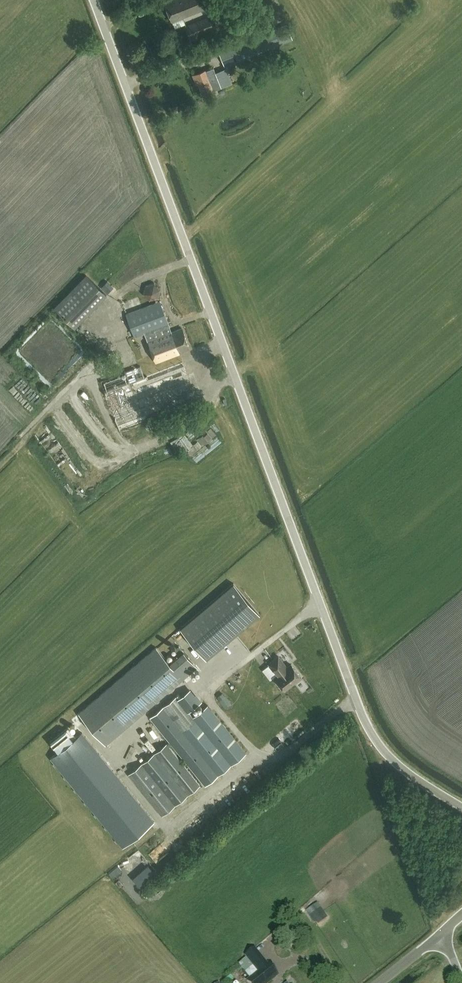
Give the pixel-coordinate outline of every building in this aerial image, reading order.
[(172,22),(205,8),(202,0),(167,0),(164,1),(172,22)] [(208,16),(186,26),(191,37),(213,28),(208,16)] [(181,26),(187,23),(185,17),(179,20),(181,26)] [(292,39),(286,24),(218,52),(224,67),(292,39)] [(203,95),(221,88),(213,67),(193,75),(195,81),(197,80),(203,95)] [(225,68),(219,69),(222,85),(227,84),(225,68)] [(54,308),(74,327),(107,294),(87,275),(54,308)] [(182,328),(171,332),(159,301),(126,314),(135,336),(145,332),(156,361),(190,348),(182,328)] [(102,375),(109,396),(111,396),(122,393),(132,393),(134,397),(171,385),(165,366),(156,366),(144,370),(143,365),(135,365),(102,375)] [(74,439),(76,443),(85,439),(83,435),(74,439)] [(180,628),(206,659),(259,614),(233,583),(180,628)] [(157,647),(79,713),(105,745),(197,667),(184,651),(170,663),(157,647)] [(278,656),(269,663),(278,675),(275,677),(285,690),(301,677),(291,664),(287,667),(278,656)] [(169,746),(172,744),(205,785),(245,753),(207,706),(193,717),(176,696),(150,717),(170,741),(129,774),(162,815),(200,784),(169,746)] [(82,732),(50,758),(123,847),(154,821),(82,732)] [(240,786),(249,779),(244,771),(234,778),(240,786)] [(148,865),(132,878),(140,888),(156,874),(148,865)] [(316,922),(326,915),(321,908),(316,911),(313,906),(308,910),(316,922)] [(240,963),(252,976),(259,969),(248,957),(240,963)] [(278,975),(268,964),(247,981),(249,982),(268,982),(278,975)]
